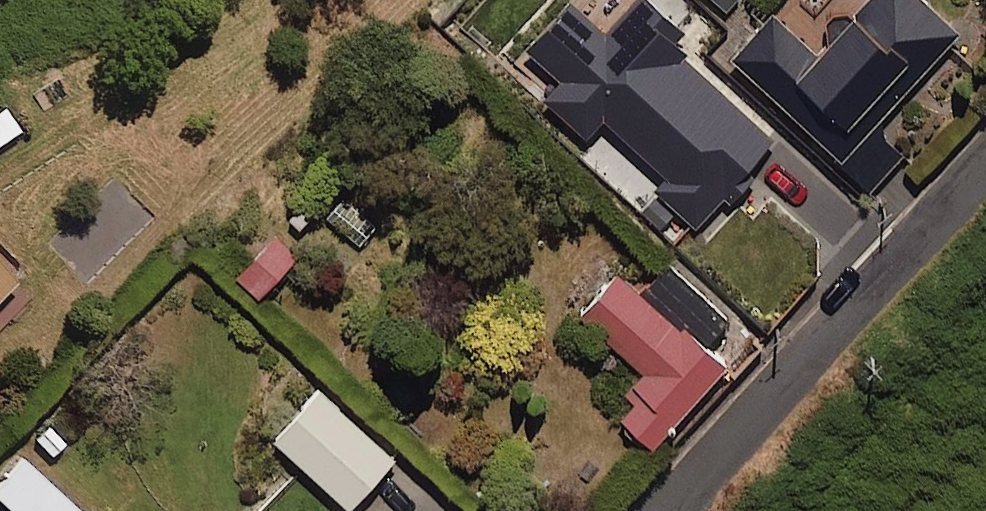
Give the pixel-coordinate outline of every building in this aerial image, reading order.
[(694,0),(641,0),(638,2),(689,51),(717,22),(694,0)] [(925,0),(860,0),(834,29),(802,0),(778,0),(730,53),(874,182),(902,151),(871,124),(957,29),(925,0)] [(771,114),(701,49),(671,82),(741,146),(771,114)] [(726,154),(666,97),(609,157),(705,248),(739,212),(703,178),(726,154)] [(2,104),(0,106),(0,141),(18,129),(2,104)] [(152,217),(112,174),(45,236),(85,279),(152,217)] [(298,250),(274,227),(236,268),(260,290),(298,250)] [(0,257),(0,291),(17,274),(0,257)] [(723,363),(615,267),(579,308),(648,369),(614,407),(653,441),(723,363)] [(395,454),(320,385),(274,434),(349,503),(395,454)] [(18,455),(0,474),(0,501),(11,510),(80,510),(18,455)]
